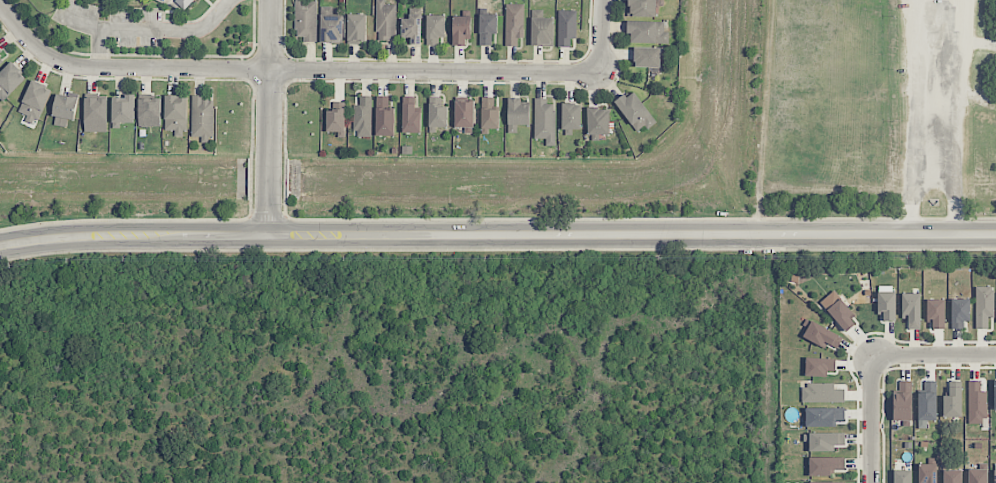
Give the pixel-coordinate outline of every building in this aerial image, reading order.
[(184,10),(194,0),(176,0),(175,1),(184,10)] [(316,1),(304,1),(304,0),(294,0),(295,37),(303,36),(303,42),(317,42),(316,1)] [(384,5),(384,0),(377,0),(376,40),(395,40),(396,5),(384,5)] [(627,16),(655,17),(656,0),(628,0),(627,16)] [(524,4),(507,4),(507,46),(518,46),(518,37),(524,37),(524,4)] [(321,43),(342,43),(342,6),(321,7),(321,43)] [(531,46),(554,46),(554,17),(543,17),(543,10),(532,10),(531,46)] [(576,10),(558,11),(558,47),(570,46),(570,38),(577,38),(576,10)] [(348,43),(366,43),(366,14),(348,14),(348,43)] [(497,14),(479,14),(480,45),(491,45),(491,33),(497,33),(497,14)] [(445,37),(444,15),(426,16),(427,45),(439,45),(438,38),(445,37)] [(421,16),(402,16),(401,38),(411,38),(411,44),(421,44),(421,16)] [(470,16),(453,16),(452,45),(469,45),(470,16)] [(669,31),(664,31),(664,22),(628,21),(628,42),(669,43),(669,31)] [(660,48),(634,47),(634,67),(660,67),(660,48)] [(3,102),(27,77),(11,62),(0,73),(0,99),(3,102)] [(51,88),(30,81),(20,113),(27,115),(25,120),(39,124),(51,88)] [(655,121),(632,90),(615,103),(638,134),(655,121)] [(68,119),(74,120),(79,98),(58,94),(52,124),(66,127),(68,119)] [(213,99),(203,100),(203,95),(191,95),(192,137),(200,137),(200,140),(214,140),(213,99)] [(135,96),(113,96),(112,122),(135,122),(135,96)] [(161,127),(161,96),(139,96),(139,126),(161,127)] [(187,97),(166,96),(165,130),(175,130),(174,136),(186,136),(187,97)] [(372,96),(359,96),(359,105),(354,105),(354,136),(371,137),(372,96)] [(395,108),(389,108),(389,97),(376,97),(376,135),(394,136),(395,108)] [(499,128),(499,108),(494,108),(494,97),(481,97),(482,129),(499,128)] [(84,131),(107,132),(107,99),(85,98),(84,131)] [(530,105),(521,105),(521,98),(509,98),(508,133),(517,133),(517,125),(529,125),(530,105)] [(474,133),(473,99),(455,99),(455,128),(464,127),(465,133),(474,133)] [(534,139),(546,139),(546,145),(555,146),(555,104),(547,104),(547,99),(534,99),(534,139)] [(429,127),(447,127),(448,103),(429,103),(429,127)] [(580,130),(581,104),(562,103),(561,129),(580,130)] [(402,133),(421,133),(421,111),(415,111),(415,104),(403,104),(402,133)] [(345,132),(345,105),(327,105),(326,132),(345,132)] [(610,134),(609,108),(587,109),(588,135),(610,134)] [(975,329),(988,329),(988,317),(993,317),(994,287),(976,286),(975,329)] [(855,324),(849,317),(853,314),(835,290),(821,301),(844,332),(855,324)] [(896,292),(879,292),(878,320),(895,321),(896,292)] [(907,318),(908,329),(921,329),(920,293),(902,294),(902,318),(907,318)] [(944,299),(927,299),(928,329),(945,328),(944,299)] [(970,299),(952,299),(951,329),(963,329),(963,321),(969,321),(970,299)] [(824,349),(827,344),(837,349),(843,338),(809,319),(800,336),(824,349)] [(835,372),(835,359),(806,358),(805,376),(827,377),(827,372),(835,372)] [(911,421),(912,381),(899,381),(898,394),(893,394),(893,420),(911,421)] [(981,381),(968,381),(968,423),(986,424),(986,391),(980,391),(981,381)] [(801,401),(844,402),(845,390),(834,390),(834,384),(802,384),(801,401)] [(961,417),(962,387),(949,387),(949,396),(943,396),(943,417),(961,417)] [(806,408),(806,427),(836,426),(835,421),(845,421),(845,408),(806,408)] [(845,432),(803,433),(803,441),(809,441),(809,452),(834,451),(834,445),(845,445),(845,432)] [(845,458),(809,457),(809,476),(833,476),(833,470),(845,470),(845,458)] [(937,464),(917,464),(917,482),(937,482),(937,464)] [(911,470),(895,470),(895,482),(911,482),(911,470)] [(945,470),(945,482),(961,482),(961,470),(945,470)] [(968,470),(968,482),(987,482),(987,470),(968,470)]
